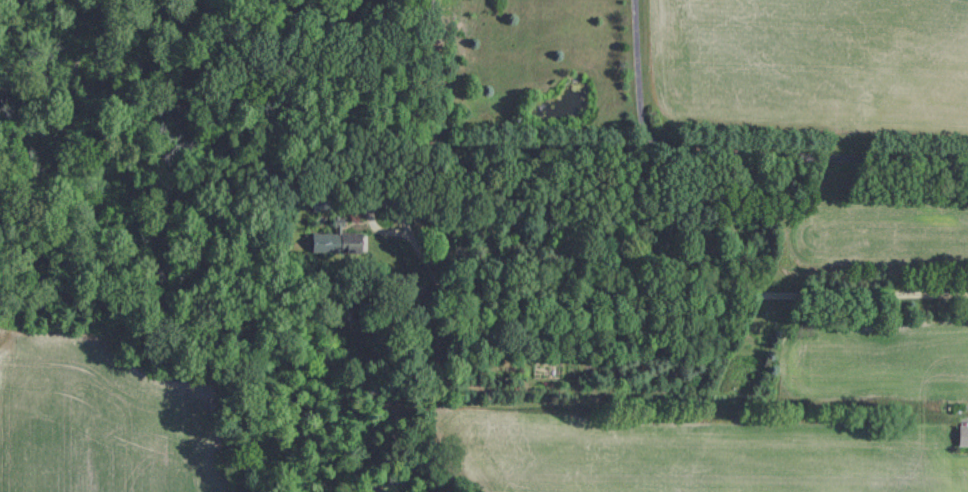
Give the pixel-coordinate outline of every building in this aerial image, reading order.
[(959,426),(959,446),(967,446),(967,426),(959,426)]
